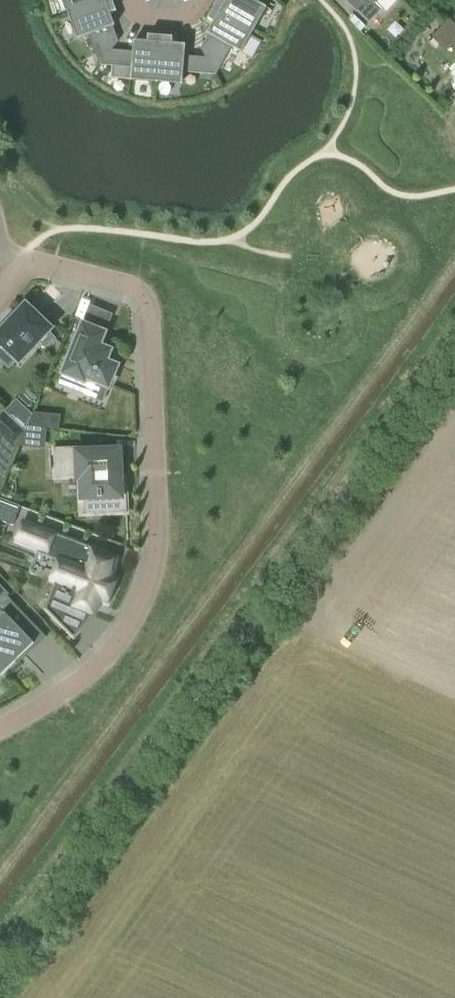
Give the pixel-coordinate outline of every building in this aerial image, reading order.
[(73,14),(111,0),(68,0),(73,14)] [(73,14),(82,38),(115,27),(110,14),(116,12),(112,0),(111,0),(73,14)] [(224,0),(218,0),(214,8),(250,29),(263,6),(257,2),(258,0),(226,0),(225,1),(224,0)] [(365,5),(358,13),(369,24),(383,10),(372,0),(360,0),(365,5)] [(207,34),(238,51),(250,29),(214,8),(208,19),(214,22),(207,34)] [(119,40),(109,33),(103,41),(113,49),(119,40)] [(160,37),(148,36),(147,42),(134,41),(133,52),(112,51),(99,65),(132,68),(131,76),(157,78),(160,37)] [(172,44),(173,38),(160,37),(157,78),(183,80),(183,72),(216,75),(206,58),(185,56),(186,45),(172,44)] [(200,47),(205,56),(215,51),(210,41),(200,47)] [(446,96),(454,105),(454,87),(446,96)] [(0,333),(0,344),(19,363),(51,329),(41,319),(44,316),(32,305),(29,308),(26,306),(0,333)] [(105,331),(85,322),(65,370),(85,379),(87,375),(97,379),(90,394),(103,399),(117,364),(105,359),(109,347),(100,344),(105,331)] [(0,414),(0,441),(0,442),(0,453),(12,464),(25,431),(4,412),(3,411),(0,414)] [(47,430),(28,427),(20,447),(45,449),(47,430)] [(84,515),(127,514),(126,475),(124,475),(124,477),(120,477),(119,457),(109,457),(109,452),(80,453),(79,447),(53,448),(55,479),(82,478),(84,515)] [(0,499),(0,520),(2,521),(13,525),(17,516),(21,507),(10,502),(0,499)] [(53,583),(45,609),(46,611),(48,609),(54,615),(52,616),(58,623),(73,609),(93,616),(98,601),(107,604),(117,578),(111,576),(119,558),(23,521),(15,542),(56,558),(47,581),(53,583)] [(18,659),(33,644),(18,629),(29,619),(3,592),(5,590),(0,585),(0,676),(18,659)]
